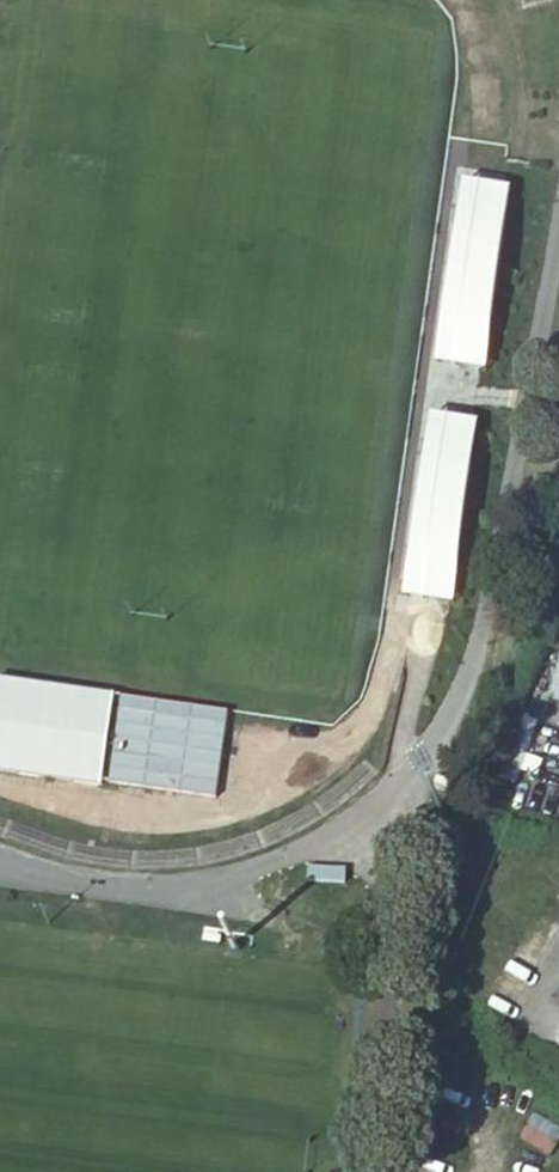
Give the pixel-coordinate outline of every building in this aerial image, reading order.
[(510,188),(465,183),(442,366),(487,372),(510,188)] [(479,423),(433,417),(410,600),(456,606),(479,423)] [(44,744),(40,771),(183,793),(195,711),(88,694),(79,749),(44,744)]
